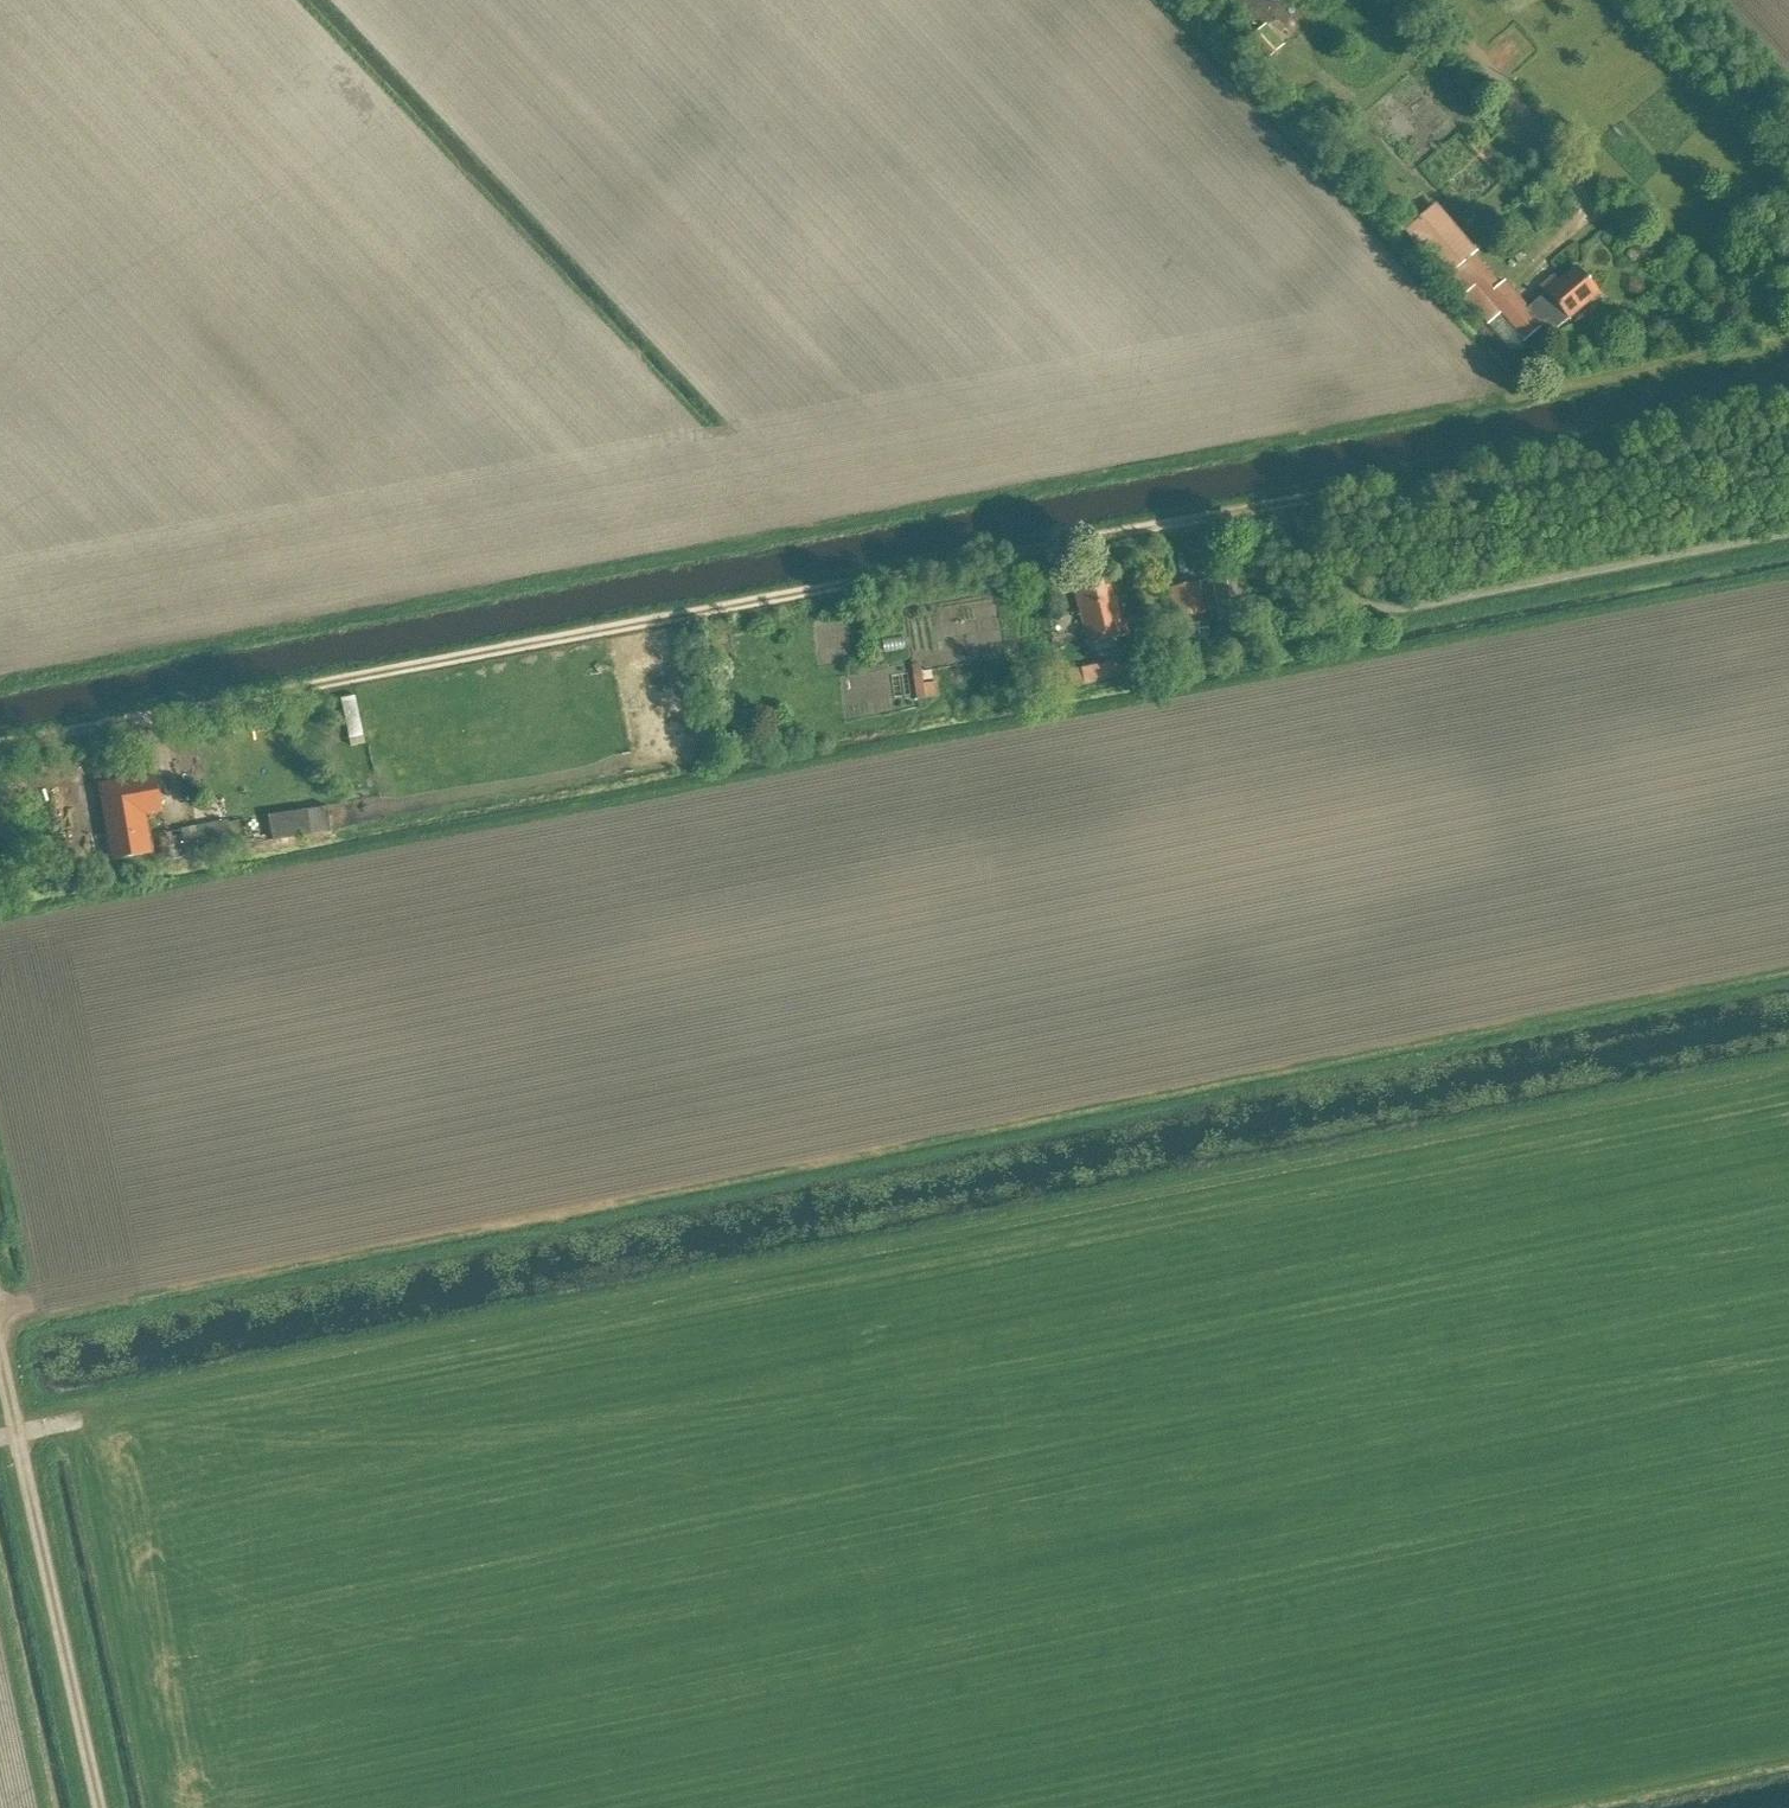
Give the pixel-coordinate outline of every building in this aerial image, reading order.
[(1288,40),(1274,26),(1257,43),(1270,57),(1288,40)] [(1477,251),(1436,205),(1435,204),(1403,232),(1445,279),(1477,251)] [(1475,258),(1462,269),(1476,286),(1464,295),(1513,353),(1543,328),(1550,336),(1598,295),(1576,269),(1557,285),(1552,279),(1540,290),(1545,295),(1527,311),(1504,284),(1500,288),(1475,258)] [(1211,582),(1219,623),(1233,620),(1231,609),(1248,605),(1242,576),(1211,582)] [(1088,647),(1124,638),(1115,600),(1112,600),(1109,588),(1103,590),(1101,583),(1074,590),(1088,647)] [(1204,614),(1198,584),(1169,590),(1175,620),(1204,614)] [(996,600),(970,604),(973,623),(999,619),(996,600)] [(1072,688),(1123,674),(1119,660),(1068,673),(1072,688)] [(931,673),(922,674),(921,665),(912,667),(918,700),(936,697),(934,685),(924,686),(923,681),(932,679),(931,673)] [(358,693),(326,698),(332,741),(364,736),(358,693)] [(141,806),(158,803),(153,777),(108,785),(110,793),(101,795),(113,861),(149,854),(141,806)] [(273,843),(332,833),(327,808),(269,818),(273,843)] [(166,835),(172,862),(251,846),(246,821),(226,825),(225,822),(181,831),(181,832),(166,835)]
